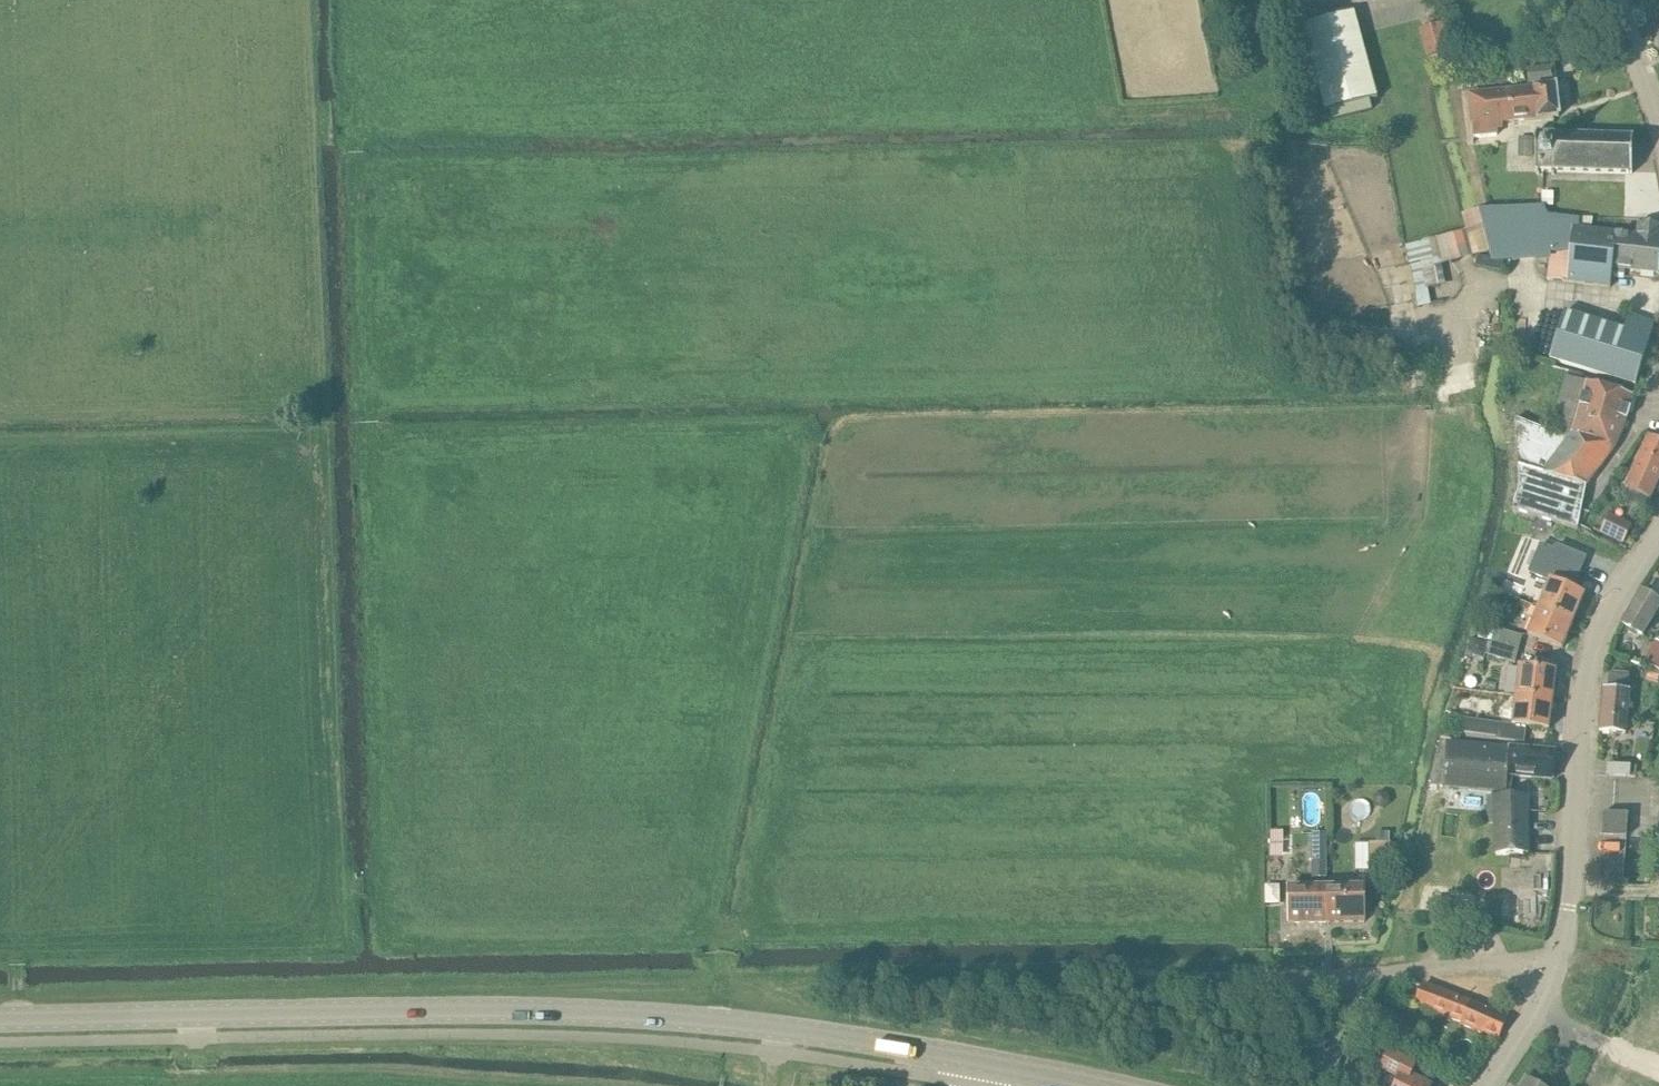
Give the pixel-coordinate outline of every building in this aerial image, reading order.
[(1325,111),(1329,110),(1332,121),(1373,110),(1370,99),(1377,98),(1354,12),(1302,26),(1325,111)] [(1451,51),(1442,22),(1418,29),(1426,58),(1451,51)] [(1502,124),(1559,117),(1556,86),(1469,96),(1474,138),(1498,135),(1497,129),(1503,129),(1502,124)] [(1536,136),(1535,170),(1537,170),(1537,172),(1633,174),(1634,136),(1538,134),(1538,136),(1536,136)] [(1518,157),(1532,157),(1532,137),(1518,136),(1518,157)] [(1542,192),(1542,205),(1556,205),(1557,192),(1542,192)] [(1452,263),(1480,256),(1492,254),(1493,258),(1551,254),(1548,280),(1605,287),(1607,273),(1613,233),(1591,230),(1593,218),(1578,217),(1578,216),(1549,216),(1544,206),(1481,210),(1482,213),(1462,216),(1466,231),(1444,236),(1452,263)] [(1607,273),(1625,275),(1626,270),(1658,274),(1658,225),(1640,223),(1638,236),(1613,233),(1607,273)] [(1426,243),(1396,249),(1409,308),(1427,304),(1424,290),(1440,287),(1434,260),(1430,261),(1426,243)] [(1550,359),(1636,384),(1654,322),(1627,314),(1623,329),(1564,312),(1550,359)] [(1516,418),(1518,456),(1520,487),(1513,510),(1578,529),(1587,486),(1616,447),(1624,430),(1634,396),(1588,382),(1582,403),(1579,402),(1576,414),(1579,415),(1573,435),(1569,440),(1516,418)] [(1658,483),(1658,441),(1649,437),(1625,488),(1629,489),(1625,497),(1644,506),(1648,498),(1651,500),(1658,483)] [(1608,514),(1600,532),(1623,543),(1631,525),(1608,514)] [(1539,544),(1527,574),(1550,582),(1539,608),(1558,615),(1574,622),(1585,595),(1573,591),(1586,557),(1556,544),(1554,550),(1539,544)] [(1658,606),(1658,603),(1641,593),(1623,624),(1642,635),(1658,606)] [(1539,608),(1529,634),(1563,649),(1574,622),(1558,615),(1539,608)] [(1480,625),(1476,638),(1492,643),(1496,629),(1480,625)] [(1496,629),(1492,643),(1520,650),(1523,636),(1496,629)] [(1472,637),(1467,654),(1485,659),(1486,655),(1488,656),(1492,643),(1476,638),(1472,637)] [(1655,640),(1642,663),(1658,672),(1658,643),(1655,640)] [(1516,663),(1520,650),(1492,643),(1488,656),(1516,663)] [(1520,668),(1516,696),(1553,701),(1557,672),(1520,668)] [(1625,733),(1630,690),(1628,690),(1629,677),(1610,674),(1608,688),(1604,687),(1600,730),(1625,733)] [(1550,729),(1553,701),(1516,696),(1513,725),(1463,718),(1461,733),(1496,737),(1496,739),(1525,743),(1527,726),(1550,729)] [(1447,743),(1444,788),(1507,792),(1509,777),(1553,780),(1555,751),(1447,743)] [(1607,775),(1629,777),(1635,777),(1636,765),(1608,763),(1607,775)] [(1528,796),(1486,796),(1486,824),(1478,824),(1478,838),(1492,838),(1493,856),(1528,855),(1528,796)] [(1602,836),(1622,837),(1626,838),(1628,814),(1604,812),(1602,836)] [(1389,832),(1376,832),(1376,842),(1389,843),(1390,832),(1389,832)] [(1327,879),(1327,849),(1326,833),(1312,833),(1312,849),(1312,879),(1327,879)] [(1369,843),(1369,854),(1370,876),(1386,876),(1385,855),(1392,855),(1392,843),(1389,843),(1376,842),(1369,843)] [(1326,886),(1326,923),(1364,922),(1364,885),(1326,886)] [(1288,923),(1326,923),(1326,886),(1287,886),(1288,923)] [(1502,927),(1501,927),(1507,928),(1512,928),(1513,915),(1502,915),(1502,927)] [(1462,1024),(1495,1038),(1498,1039),(1508,1017),(1471,1001),(1425,984),(1416,1005),(1463,1023),(1462,1024)] [(1361,1028),(1394,1043),(1395,1042),(1399,1044),(1393,1056),(1386,1072),(1400,1079),(1397,1085),(1430,1085),(1411,1076),(1415,1066),(1406,1062),(1412,1050),(1419,1035),(1401,1027),(1405,1018),(1372,1003),(1373,1002),(1360,996),(1354,1008),(1342,1002),(1325,1036),(1337,1042),(1320,1079),(1336,1085),(1343,1085),(1359,1047),(1354,1045),(1361,1028)]
